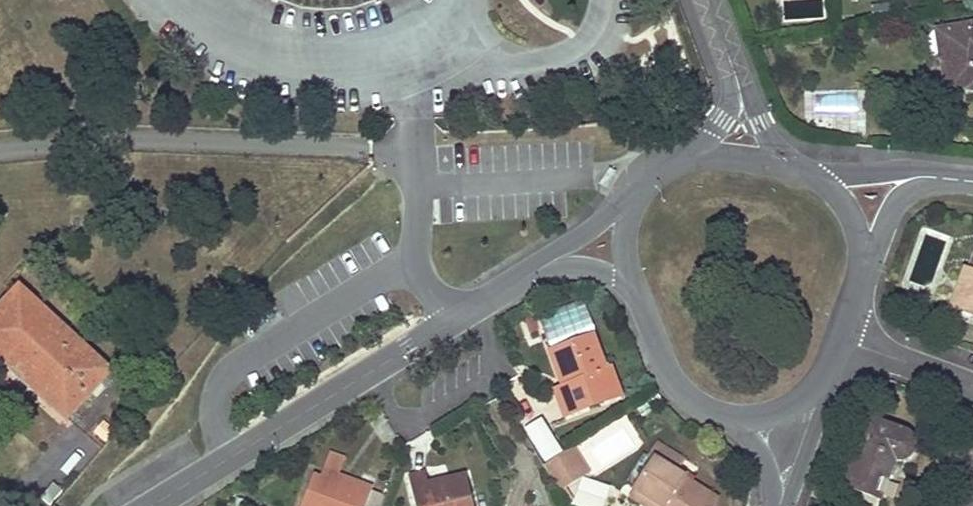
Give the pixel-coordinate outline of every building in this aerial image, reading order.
[(951,30),(933,33),(927,41),(929,54),(937,60),(941,59),(947,96),(969,93),(972,94),(972,26),(951,30)] [(606,190),(614,176),(609,173),(601,186),(606,190)] [(966,268),(954,302),(972,309),(972,271),(966,268)] [(33,391),(35,390),(66,419),(109,374),(19,291),(0,311),(0,357),(8,364),(4,368),(18,381),(31,393),(33,391)] [(954,302),(951,310),(972,318),(972,309),(954,302)] [(538,330),(535,316),(526,320),(531,333),(538,330)] [(565,420),(577,415),(590,410),(587,404),(598,401),(605,404),(621,399),(609,368),(604,370),(590,335),(569,342),(572,350),(551,358),(559,379),(563,378),(566,385),(554,389),(565,420)] [(551,358),(572,350),(569,342),(549,350),(551,358)] [(590,410),(605,404),(598,401),(587,404),(590,410)] [(910,460),(911,459),(912,457),(913,455),(914,453),(915,451),(915,448),(914,446),(914,444),(912,441),(911,439),(909,438),(907,436),(903,434),(870,421),(844,489),(880,502),(894,462),(900,464),(902,464),(904,463),(906,463),(908,462),(910,460)] [(648,456),(655,460),(633,492),(654,505),(713,505),(718,499),(686,478),(675,472),(676,468),(682,459),(657,443),(648,456)] [(571,448),(557,457),(543,466),(560,493),(588,475),(571,448)] [(355,489),(357,482),(340,474),(346,457),(331,452),(322,477),(355,489)] [(648,456),(643,453),(622,485),(633,492),(655,460),(648,456)] [(675,472),(686,478),(688,475),(676,468),(675,472)] [(464,475),(429,484),(426,472),(408,477),(415,502),(421,500),(423,505),(472,505),(464,475)] [(305,497),(302,505),(366,505),(371,492),(373,488),(357,482),(355,489),(322,477),(314,475),(305,497)] [(371,492),(366,505),(381,505),(385,497),(371,492)] [(633,492),(630,497),(645,505),(654,505),(633,492)]
